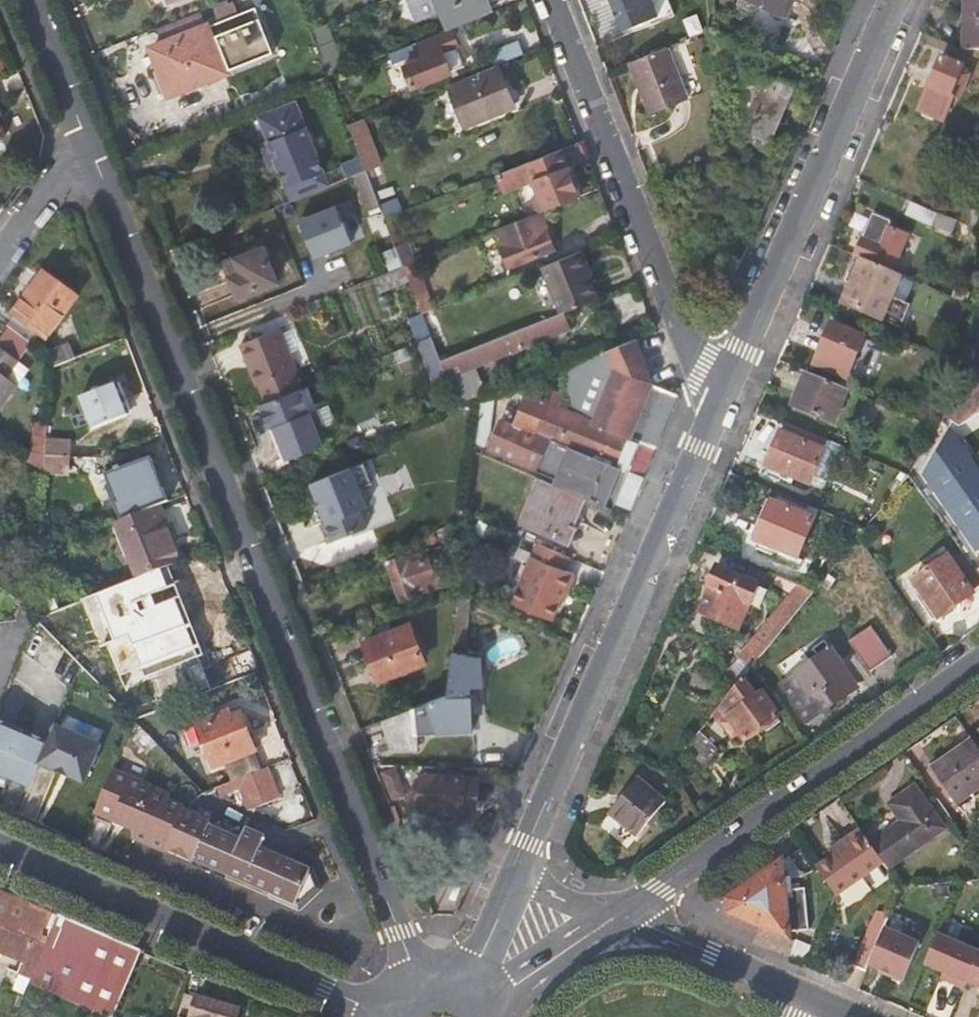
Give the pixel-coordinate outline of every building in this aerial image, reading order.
[(151,49),(158,63),(152,66),(164,96),(278,51),(257,0),(238,0),(214,10),(218,22),(208,26),(201,9),(156,27),(163,44),(151,49)] [(417,20),(441,11),(447,29),(487,13),(482,0),(409,0),(417,20)] [(622,27),(659,13),(653,0),(612,0),(622,27)] [(781,13),(787,0),(750,0),(781,13)] [(966,49),(978,49),(978,0),(966,0),(966,49)] [(662,24),(671,46),(694,37),(695,37),(686,14),(662,24)] [(461,65),(447,29),(408,45),(399,48),(414,84),(461,65)] [(493,48),(499,64),(525,54),(519,39),(493,48)] [(335,40),(318,47),(329,75),(347,68),(335,40)] [(689,98),(669,47),(629,62),(650,114),(689,98)] [(956,91),(968,65),(944,54),(920,109),(944,119),(946,116),(954,119),(964,95),(956,91)] [(723,129),(767,147),(794,84),(749,65),(723,129)] [(450,86),(466,125),(513,106),(496,66),(450,86)] [(281,165),(295,200),(332,185),(299,104),(263,118),(274,147),(266,150),(272,168),(281,165)] [(360,156),(366,172),(384,165),(366,118),(348,125),(360,156)] [(533,179),(545,209),(584,194),(565,147),(499,173),(506,190),(533,179)] [(341,163),(348,179),(353,177),(366,172),(360,156),(341,163)] [(366,210),(380,205),(366,172),(353,177),(366,210)] [(954,233),(960,220),(913,199),(907,213),(954,233)] [(317,256),(355,240),(339,201),(300,217),(317,256)] [(555,247),(542,211),(500,227),(514,263),(555,247)] [(861,256),(872,260),(873,258),(890,265),(905,232),(886,224),(889,219),(871,211),(853,252),(861,256)] [(392,218),(385,220),(393,239),(400,236),(392,218)] [(396,247),(403,265),(417,260),(410,241),(396,247)] [(278,282),(264,245),(223,260),(229,276),(224,278),(232,300),(237,297),(278,282)] [(396,247),(382,253),(389,271),(403,265),(396,247)] [(544,265),(563,311),(566,310),(602,296),(583,249),(544,265)] [(894,296),(904,274),(894,270),(872,260),(861,256),(842,300),(884,319),(897,325),(907,302),(894,296)] [(378,291),(409,279),(407,275),(403,265),(389,271),(372,277),(378,291)] [(421,270),(407,275),(409,279),(422,313),(436,307),(421,270)] [(34,289),(31,287),(13,311),(46,335),(77,293),(47,271),(34,289)] [(957,284),(952,295),(970,303),(975,292),(957,284)] [(447,378),(478,366),(572,328),(566,310),(563,311),(526,327),(441,360),(447,378)] [(422,313),(408,319),(417,341),(431,336),(422,313)] [(814,364),(848,379),(867,335),(833,321),(814,364)] [(8,322),(0,333),(0,346),(14,356),(28,337),(8,322)] [(261,382),(267,401),(301,387),(294,369),(296,367),(279,327),(242,341),(258,383),(261,382)] [(434,387),(449,382),(447,378),(441,360),(431,336),(417,341),(416,342),(434,387)] [(652,381),(637,337),(607,349),(606,351),(568,367),(564,408),(642,440),(659,447),(671,418),(682,394),(652,381)] [(50,348),(49,353),(49,365),(75,356),(69,340),(50,348)] [(0,346),(0,400),(15,381),(5,374),(17,358),(14,356),(0,346)] [(490,395),(478,366),(447,378),(449,382),(459,408),(480,399),(490,395)] [(837,424),(853,389),(806,369),(791,404),(837,424)] [(978,402),(978,378),(974,370),(944,417),(950,424),(978,402)] [(94,427),(127,414),(114,383),(81,395),(94,427)] [(630,468),(642,440),(564,408),(553,404),(559,389),(547,383),(539,400),(527,394),(513,425),(502,421),(492,446),(558,476),(556,483),(586,496),(612,506),(614,501),(632,508),(647,474),(630,468)] [(326,424),(321,408),(310,412),(301,388),(267,401),(260,403),(270,428),(275,426),(288,458),(325,443),(322,434),(328,431),(326,424)] [(496,401),(480,399),(476,441),(489,447),(496,401)] [(333,403),(321,408),(326,424),(339,418),(333,403)] [(766,464),(812,484),(828,449),(781,428),(766,464)] [(951,428),(926,472),(978,551),(978,468),(951,428)] [(53,454),(52,471),(69,472),(71,438),(45,437),(44,453),(53,454)] [(43,470),(52,471),(53,454),(44,453),(43,470)] [(158,502),(169,498),(152,454),(106,471),(116,498),(114,499),(121,517),(158,502)] [(365,521),(360,508),(369,504),(352,464),(312,479),(329,522),(338,519),(342,529),(365,521)] [(574,523),(586,496),(556,483),(543,477),(524,521),(570,542),(577,525),(574,523)] [(818,517),(772,498),(755,537),(801,556),(818,517)] [(181,560),(158,502),(121,517),(115,519),(112,520),(136,577),(181,560)] [(555,612),(562,596),(566,585),(571,588),(577,572),(565,566),(571,554),(559,549),(537,540),(514,594),(555,612)] [(408,567),(401,549),(387,555),(402,597),(447,581),(438,555),(408,567)] [(940,618),(977,591),(949,553),(913,579),(940,618)] [(700,609),(741,626),(760,582),(720,565),(700,609)] [(768,619),(738,657),(754,664),(754,663),(795,612),(815,589),(815,588),(798,581),(768,619)] [(566,598),(571,588),(566,585),(562,596),(566,598)] [(462,695),(473,597),(460,592),(460,593),(455,642),(450,692),(387,717),(393,747),(418,748),(418,730),(474,726),(473,695),(462,695)] [(72,619),(65,605),(35,617),(82,666),(92,676),(132,718),(147,713),(120,676),(139,666),(110,604),(72,619)] [(367,642),(381,678),(428,659),(413,621),(367,642)] [(874,625),(851,640),(873,671),(895,656),(874,625)] [(847,689),(856,682),(832,648),(782,683),(808,721),(849,694),(847,689)] [(711,690),(724,700),(745,674),(754,664),(738,657),(711,690)] [(760,696),(745,674),(724,700),(716,710),(734,738),(742,733),(747,740),(782,716),(766,692),(760,696)] [(242,711),(232,715),(229,708),(197,721),(213,765),(256,747),(242,711)] [(27,792),(39,764),(48,742),(0,721),(0,780),(27,792)] [(48,742),(39,764),(84,784),(102,745),(55,726),(48,742)] [(722,756),(698,732),(686,747),(709,770),(722,756)] [(978,787),(978,747),(972,738),(932,768),(957,802),(978,787)] [(256,753),(225,765),(231,781),(239,778),(262,768),(256,753)] [(282,796),(269,765),(262,768),(239,778),(241,785),(251,808),(282,796)] [(180,853),(198,861),(301,908),(322,890),(313,867),(263,844),(266,835),(248,827),(243,836),(214,821),(215,824),(196,815),(182,809),(182,806),(169,800),(171,794),(114,768),(95,812),(115,821),(117,817),(138,825),(133,836),(164,849),(166,847),(180,853)] [(466,833),(467,808),(467,797),(474,798),(481,791),(481,773),(421,769),(419,804),(430,805),(430,830),(466,833)] [(610,812),(637,836),(671,798),(643,775),(610,812)] [(222,792),(241,785),(239,778),(231,781),(219,786),(222,792)] [(901,821),(871,842),(883,859),(889,867),(944,828),(915,785),(891,803),(901,821)] [(480,808),(481,791),(474,798),(467,797),(467,808),(480,808)] [(833,856),(817,867),(836,893),(883,859),(871,842),(861,828),(830,851),(833,856)] [(784,857),(728,898),(729,911),(791,937),(790,930),(811,929),(806,887),(789,888),(787,878),(785,860),(784,857)] [(790,857),(785,860),(787,878),(805,877),(802,872),(801,872),(790,857)] [(34,969),(59,912),(23,897),(1,887),(0,889),(0,954),(34,969)] [(99,930),(59,912),(34,969),(29,982),(111,1016),(140,948),(99,930)] [(854,964),(866,969),(868,964),(884,926),(887,920),(876,914),(854,964)] [(884,926),(868,964),(889,973),(888,974),(902,981),(919,942),(884,926)] [(978,955),(978,949),(939,931),(925,962),(953,974),(950,981),(965,987),(968,980),(978,955)] [(968,980),(978,985),(978,955),(968,980)] [(196,994),(190,1016),(238,1016),(241,1006),(196,994)]
